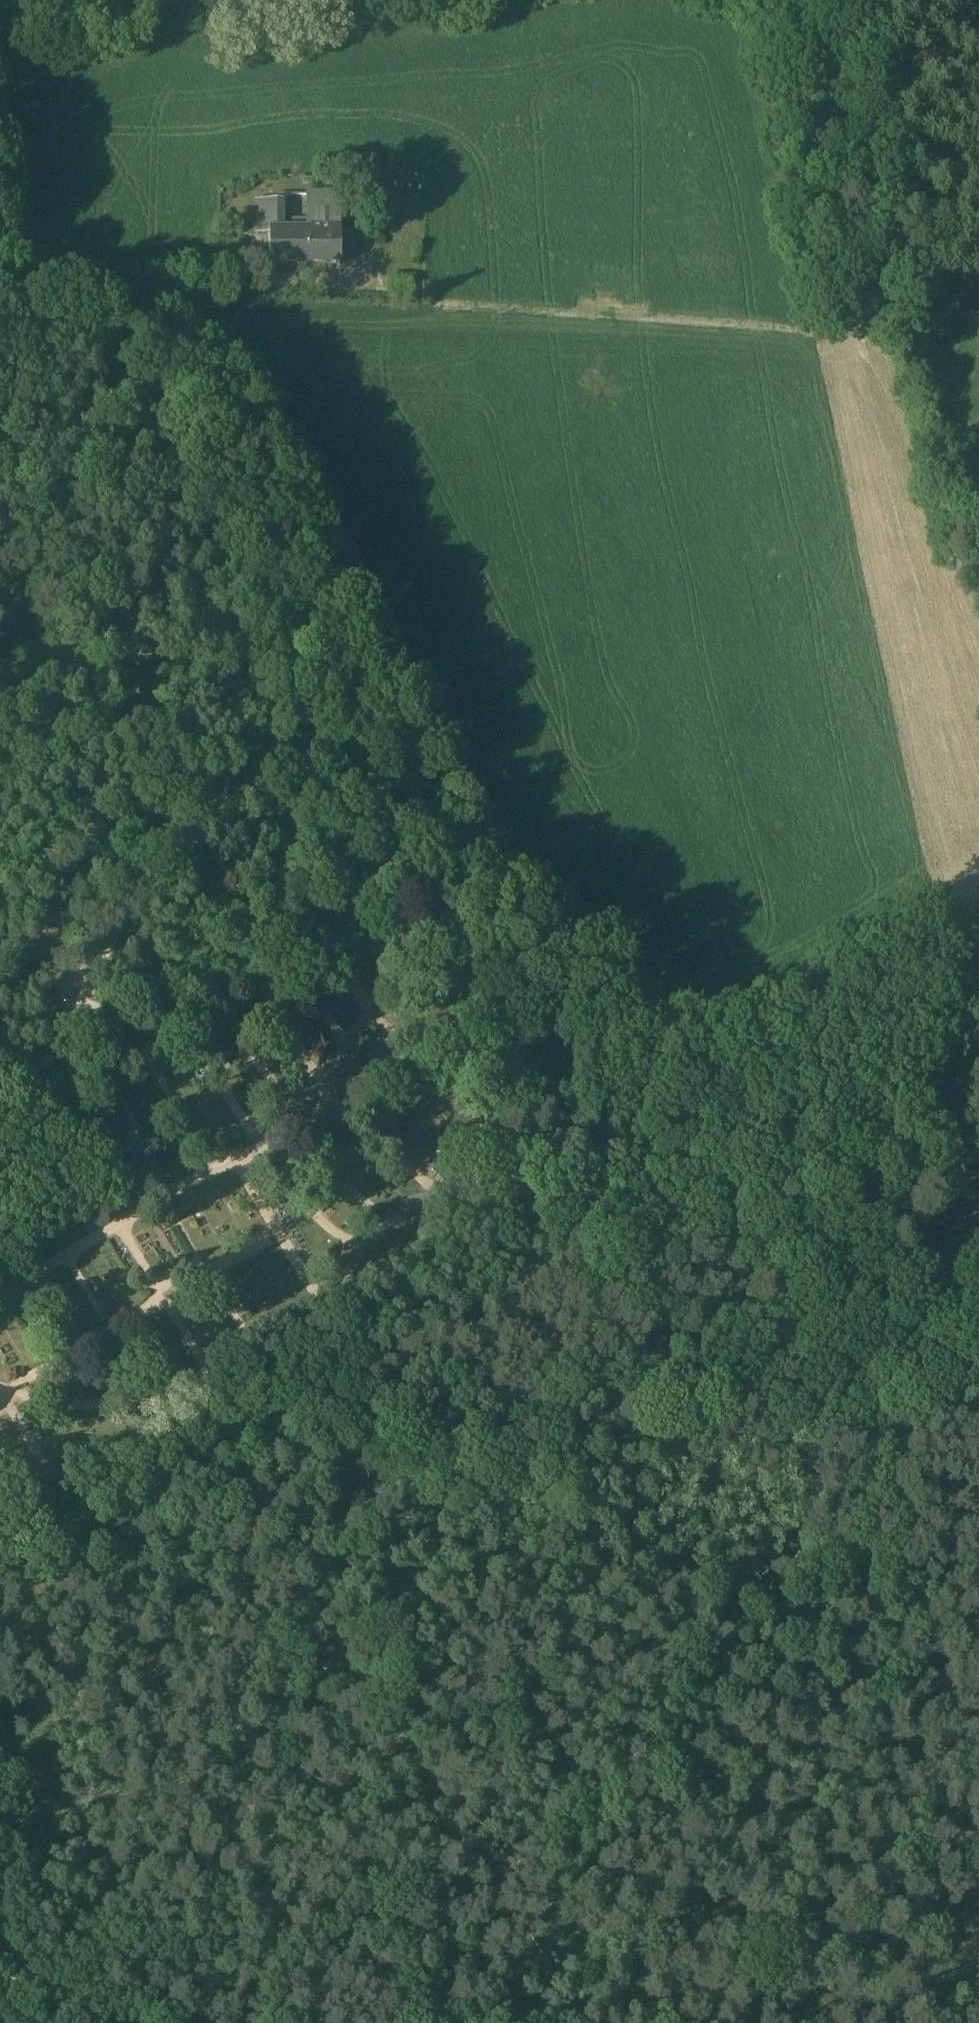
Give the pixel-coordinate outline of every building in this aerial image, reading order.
[(340,190),(308,190),(308,223),(340,223),(340,190)] [(276,196),(256,196),(256,228),(269,229),(269,228),(276,228),(277,223),(276,196)] [(294,228),(294,223),(277,223),(276,228),(269,228),(269,229),(269,258),(308,258),(308,228),(294,228)] [(340,223),(308,223),(308,228),(308,258),(340,258),(340,223)]
